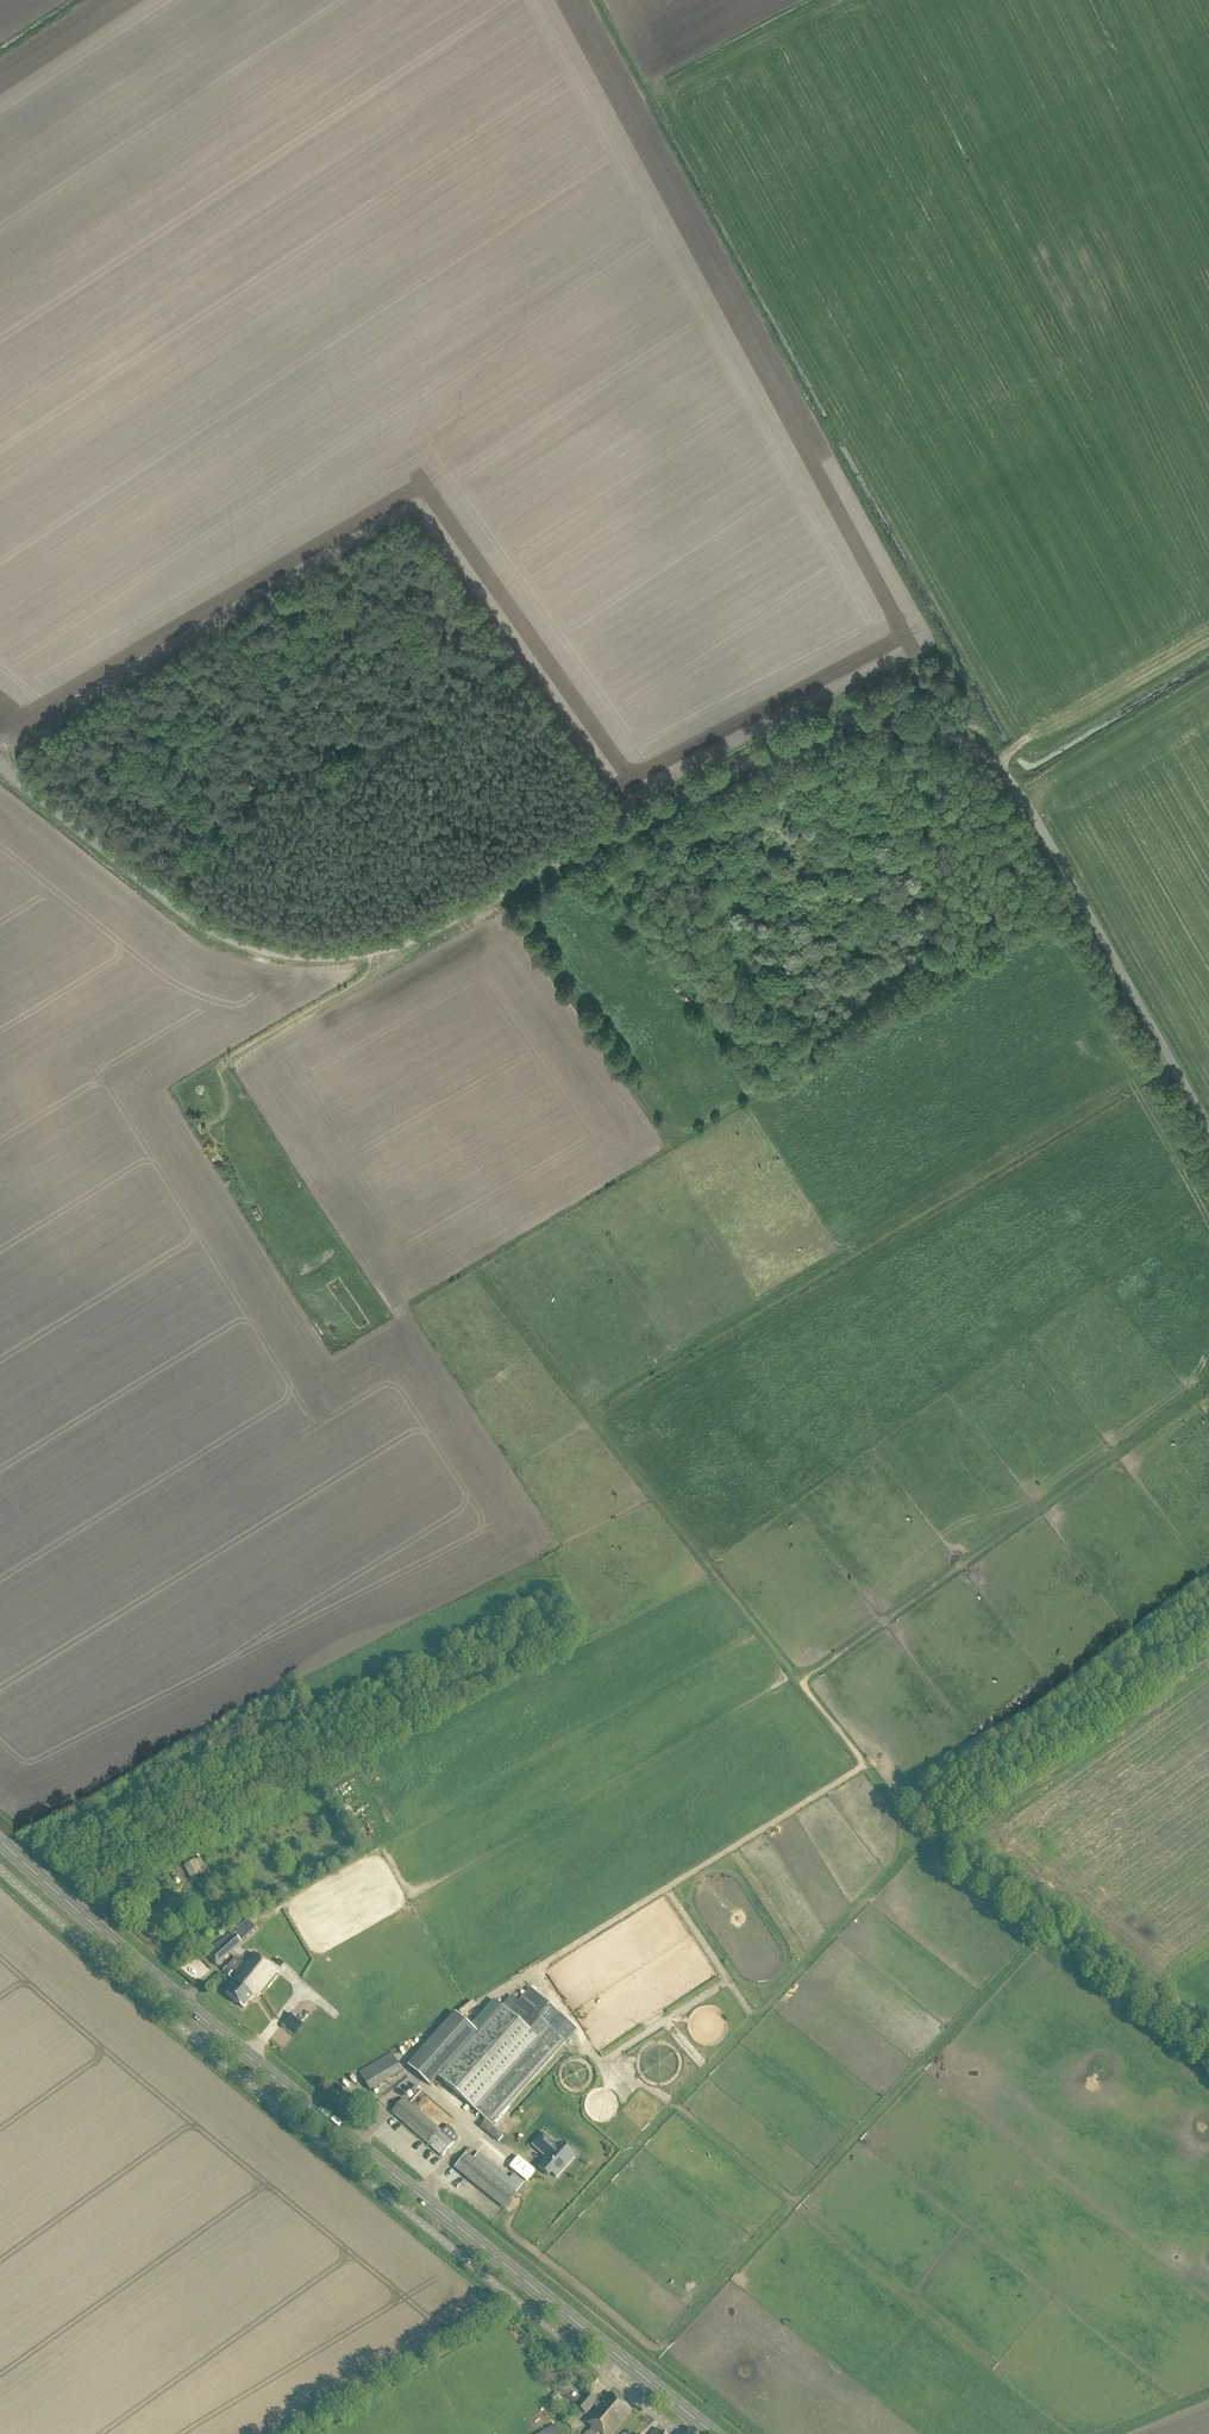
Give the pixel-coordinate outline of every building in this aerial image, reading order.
[(207,1873),(201,1859),(185,1867),(191,1881),(207,1873)] [(269,1893),(275,1903),(285,1897),(279,1887),(269,1893)] [(166,1925),(181,1912),(168,1898),(141,1923),(151,1934),(164,1922),(166,1925)] [(221,1940),(207,1952),(210,1956),(208,1958),(216,1967),(257,1931),(249,1922),(237,1932),(235,1929),(229,1935),(232,1938),(225,1945),(221,1940)] [(259,1999),(277,1976),(253,1956),(236,1977),(237,1978),(230,1986),(232,1988),(225,1997),(243,2011),(253,1998),(259,1999)] [(229,1978),(233,1972),(227,1968),(223,1973),(229,1978)] [(558,2015),(544,2002),(531,1990),(509,2015),(501,2008),(478,2034),(438,2079),(491,2127),(564,2044),(552,2033),(563,2021),(558,2016),(558,2015)] [(430,2087),(438,2079),(478,2034),(456,2014),(433,2040),(408,2067),(430,2087)] [(392,2053),(359,2073),(370,2092),(403,2072),(392,2053)] [(442,2159),(454,2145),(404,2101),(392,2115),(442,2159)] [(555,2179),(574,2158),(559,2145),(557,2147),(542,2135),(532,2147),(546,2159),(538,2169),(547,2177),(550,2174),(555,2179)] [(504,2210),(515,2196),(465,2155),(454,2169),(504,2210)] [(519,2158),(510,2169),(527,2183),(535,2172),(519,2158)] [(508,2180),(503,2186),(516,2195),(520,2190),(508,2180)] [(593,2406),(596,2408),(599,2404),(587,2394),(583,2399),(573,2390),(566,2398),(586,2415),(593,2406)] [(631,2411),(610,2393),(605,2400),(604,2399),(585,2421),(601,2433),(612,2433),(631,2411)] [(555,2426),(541,2433),(560,2433),(555,2426)]
